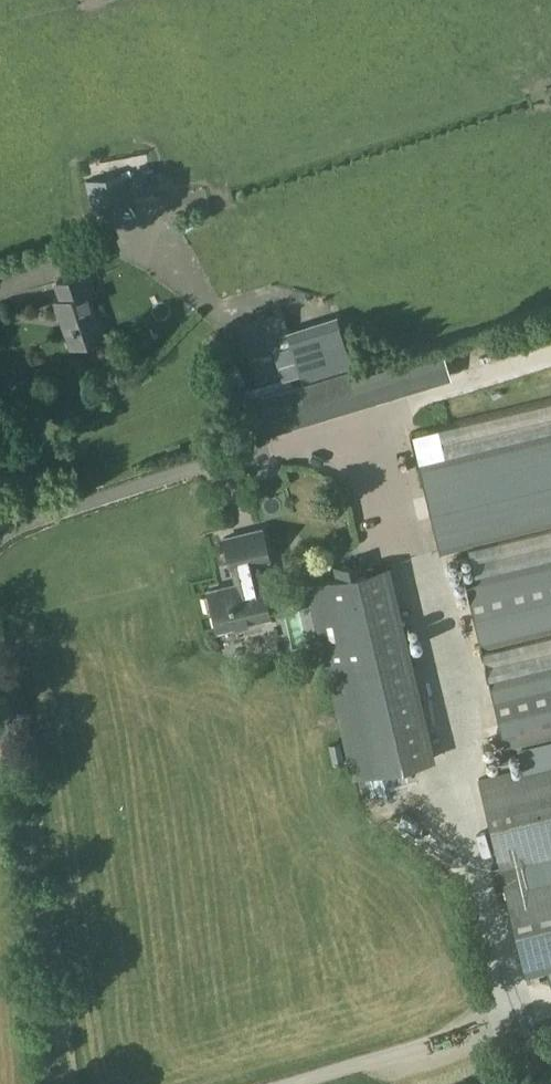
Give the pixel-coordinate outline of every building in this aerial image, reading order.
[(96,211),(133,203),(126,172),(90,180),(96,211)] [(70,344),(101,333),(87,290),(96,287),(90,269),(57,280),(63,298),(55,301),(70,344)] [(290,327),(286,310),(237,323),(246,357),(295,344),(304,376),(355,361),(341,312),(290,327)] [(262,425),(449,372),(440,342),(254,395),(262,425)] [(550,525),(550,434),(418,467),(438,551),(550,525)] [(257,578),(253,561),(268,558),(261,529),(224,537),(230,566),(232,566),(235,583),(208,590),(209,594),(204,595),(207,610),(212,608),(217,627),(242,621),(244,630),(261,626),(259,617),(268,615),(259,578),(257,578)] [(550,632),(550,557),(464,579),(481,648),(550,632)] [(352,777),(429,759),(383,564),(306,582),(352,777)] [(269,610),(277,647),(299,643),(291,606),(269,610)] [(521,655),(550,654),(550,642),(520,644),(521,655)] [(489,679),(506,749),(550,738),(550,664),(489,679)] [(550,850),(550,761),(480,778),(500,863),(550,850)] [(550,967),(550,878),(507,888),(527,972),(550,967)]
